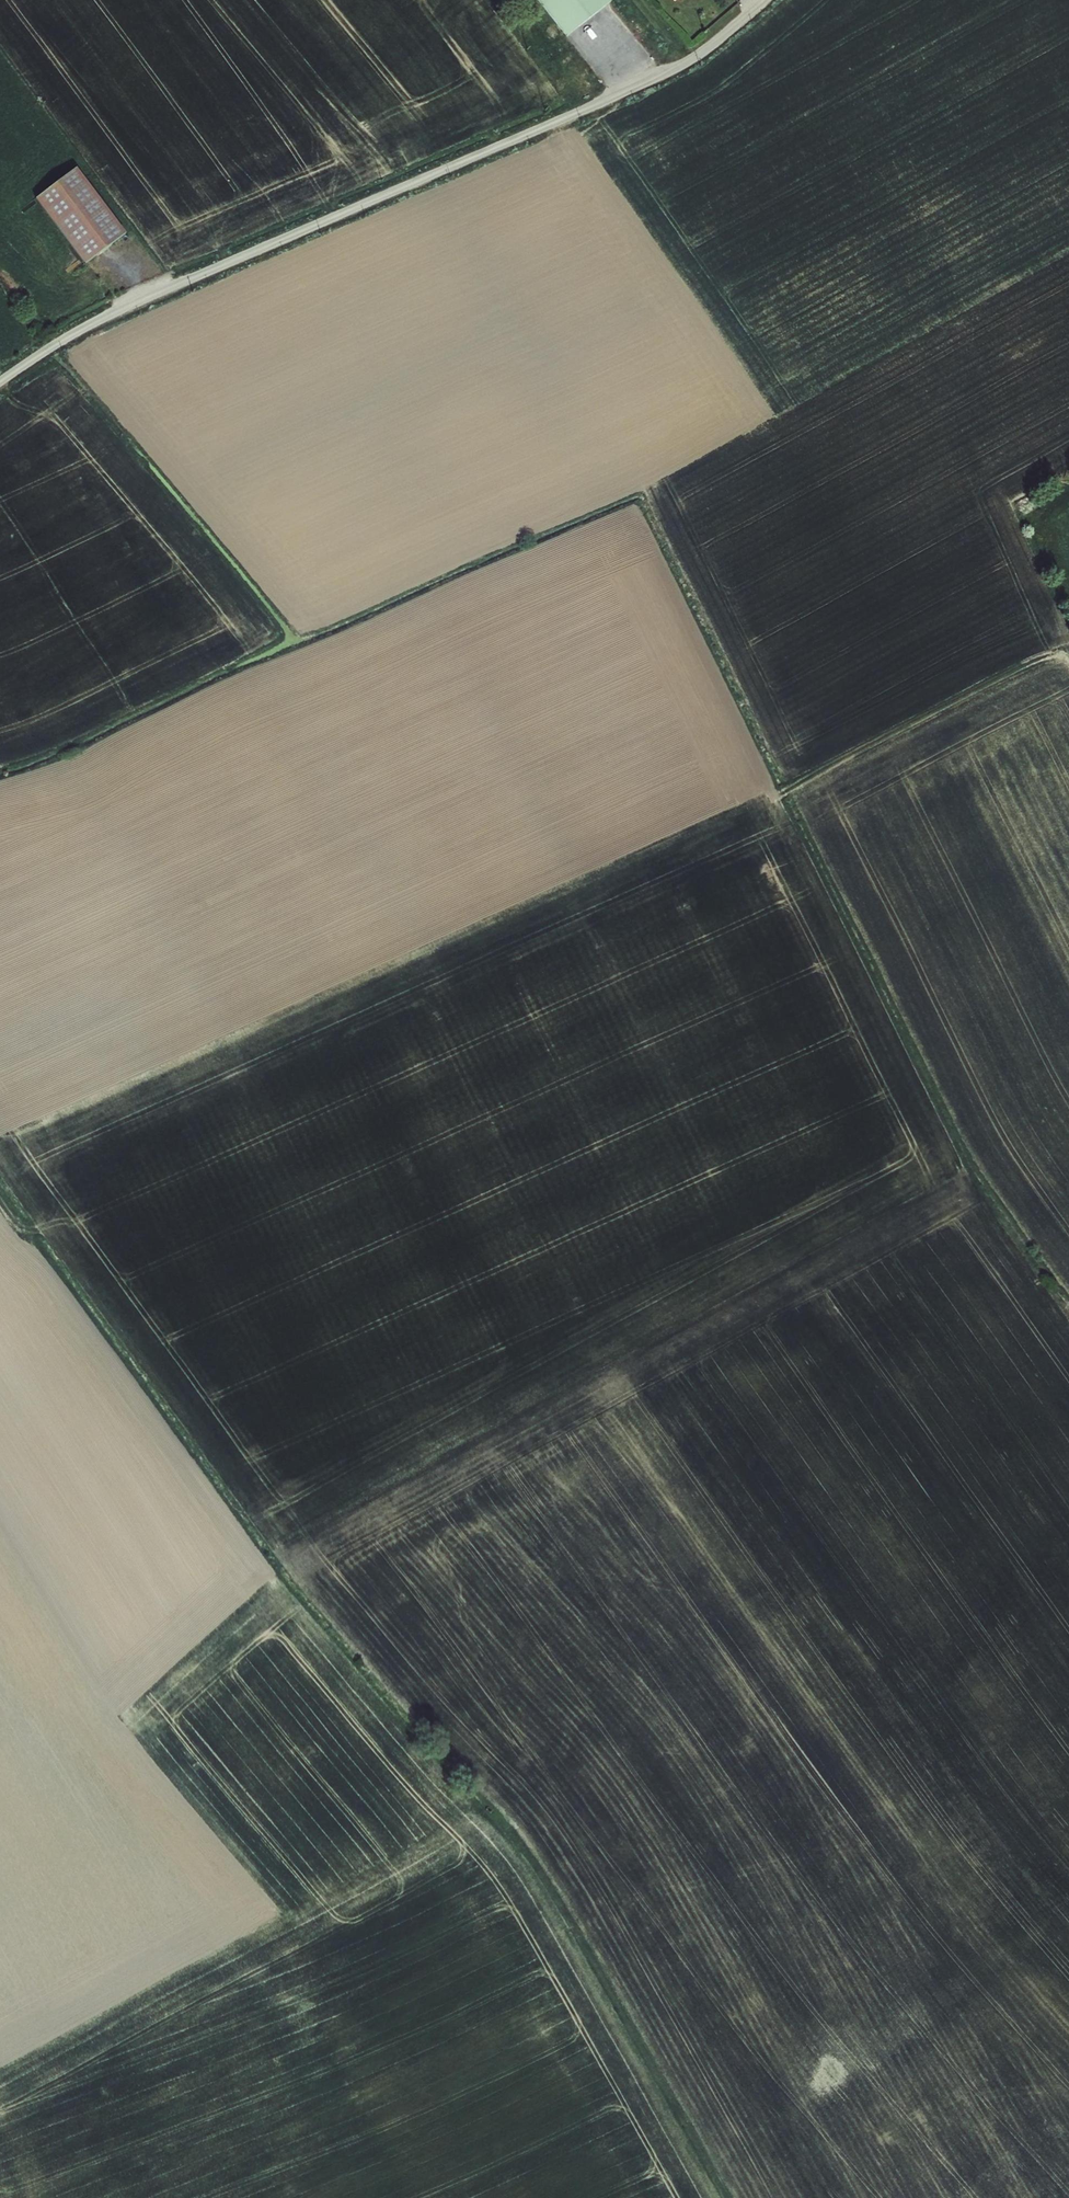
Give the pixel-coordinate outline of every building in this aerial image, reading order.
[(608,0),(535,0),(566,39),(610,3),(608,0)] [(35,201),(85,267),(125,235),(76,169),(35,201)]
